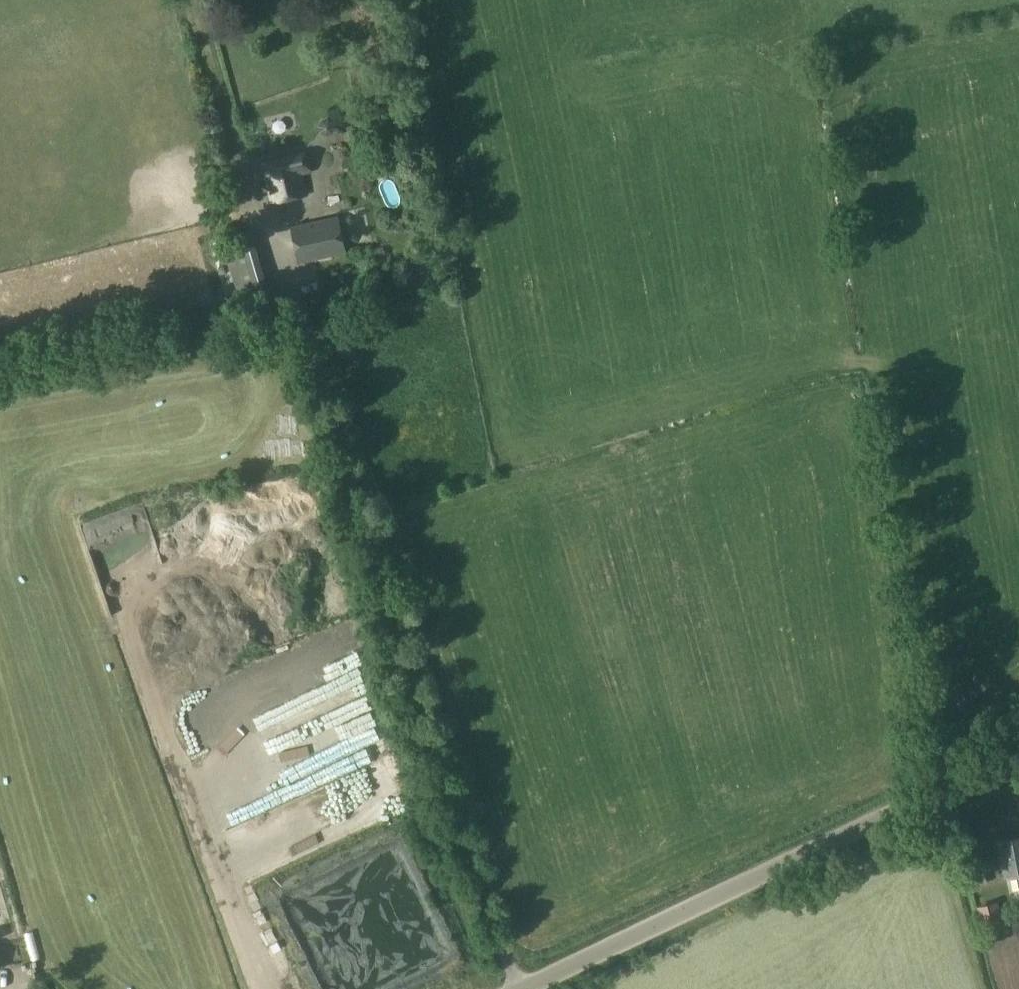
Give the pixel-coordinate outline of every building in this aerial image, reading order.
[(307,153),(264,162),(272,201),(305,195),(301,172),(311,170),(307,153)] [(337,214),(290,225),(299,262),(304,261),(341,253),(348,252),(337,214)] [(252,233),(222,242),(242,321),(274,314),(252,233)] [(1000,841),(1007,876),(1018,874),(1018,880),(1018,837),(1000,841)]
